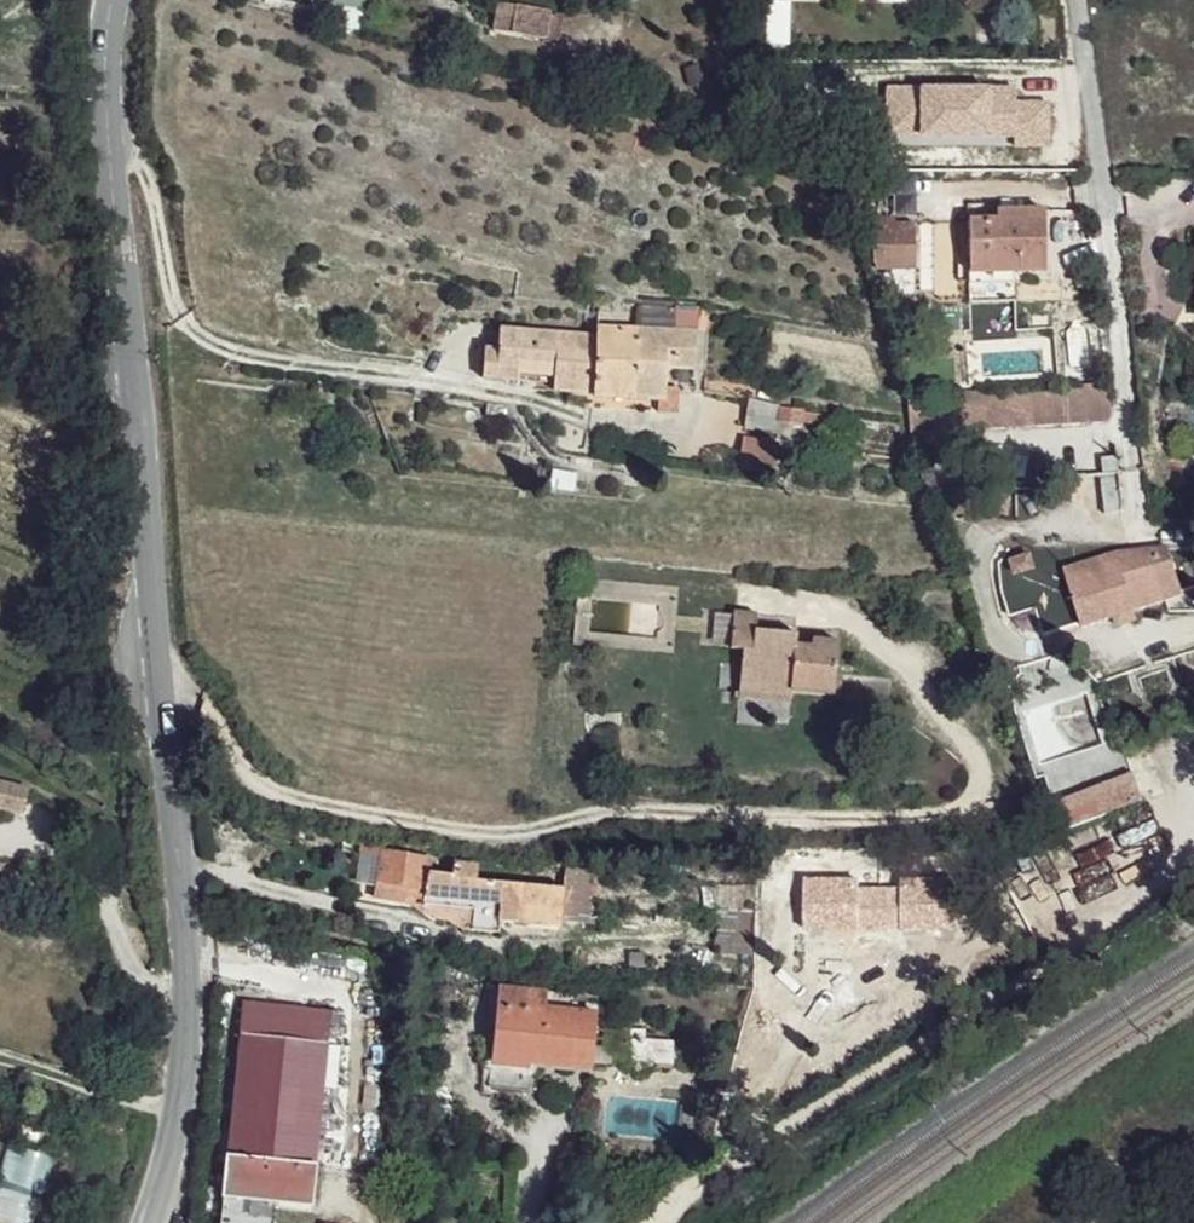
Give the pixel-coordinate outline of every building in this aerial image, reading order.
[(309,9),(368,23),(370,0),(311,0),(309,9)] [(570,0),(500,0),(494,21),(507,24),(510,11),(549,22),(580,26),(585,4),(570,0)] [(1016,87),(886,86),(886,133),(1014,134),(1014,148),(1049,149),(1049,104),(1016,104),(1016,87)] [(994,221),(968,221),(967,274),(1045,271),(1042,211),(994,212),(994,221)] [(894,219),(870,218),(873,273),(914,272),(914,224),(895,223),(894,219)] [(674,325),(698,326),(698,306),(675,305),(674,325)] [(551,391),(593,393),(593,396),(665,400),(666,370),(696,371),(693,334),(596,328),(596,334),(572,333),(499,328),(496,352),(480,351),(479,379),(552,383),(551,391)] [(955,399),(907,401),(909,433),(1113,423),(1110,381),(987,391),(987,401),(956,403),(955,399)] [(785,408),(751,402),(746,429),(781,436),(783,424),(785,408)] [(803,412),(785,408),(783,424),(800,427),(803,412)] [(782,450),(746,442),(740,471),(774,479),(782,450)] [(1088,575),(1068,581),(1081,624),(1083,627),(1181,598),(1180,594),(1167,558),(1157,560),(1154,549),(1121,553),(1086,564),(1088,575)] [(1167,558),(1180,594),(1193,589),(1193,555),(1167,558)] [(1061,557),(1002,564),(1004,595),(1010,614),(1037,608),(1047,633),(1081,624),(1068,581),(1061,557)] [(756,614),(733,610),(729,649),(744,650),(742,668),(752,668),(750,686),(792,690),(830,694),(833,638),(812,636),(812,644),(794,640),(795,632),(756,627),(756,614)] [(792,690),(750,686),(749,698),(790,704),(792,690)] [(1132,771),(1058,799),(1069,827),(1143,799),(1132,771)] [(0,783),(0,805),(23,812),(28,791),(0,783)] [(365,840),(345,836),(341,852),(363,856),(365,840)] [(429,862),(380,853),(377,883),(424,891),(428,870),(429,862)] [(451,874),(428,870),(424,891),(422,904),(463,912),(462,924),(482,927),(484,880),(476,880),(477,868),(454,864),(451,874)] [(484,880),(482,927),(489,928),(495,905),(509,908),(507,920),(554,926),(555,922),(579,927),(590,875),(563,870),(559,892),(484,880)] [(859,877),(805,876),(804,930),(958,934),(959,875),(900,874),(900,887),(859,886),(859,877)] [(424,891),(377,883),(375,894),(422,904),(424,891)] [(546,993),(500,987),(498,1003),(544,1008),(546,993)] [(544,1008),(498,1003),(488,1086),(527,1090),(536,1060),(589,1064),(593,1013),(544,1008)] [(280,1008),(250,1006),(247,1036),(277,1040),(280,1008)] [(334,1015),(280,1008),(277,1040),(332,1047),(334,1015)] [(277,1040),(247,1036),(224,1196),(276,1202),(312,1206),(332,1047),(277,1040)] [(668,1045),(636,1039),(614,1047),(610,1054),(612,1063),(617,1072),(630,1078),(643,1075),(653,1068),(669,1070),(668,1045)] [(0,1164),(0,1187),(36,1197),(48,1156),(6,1144),(0,1164)] [(222,1222),(275,1222),(276,1202),(224,1196),(222,1222)]
